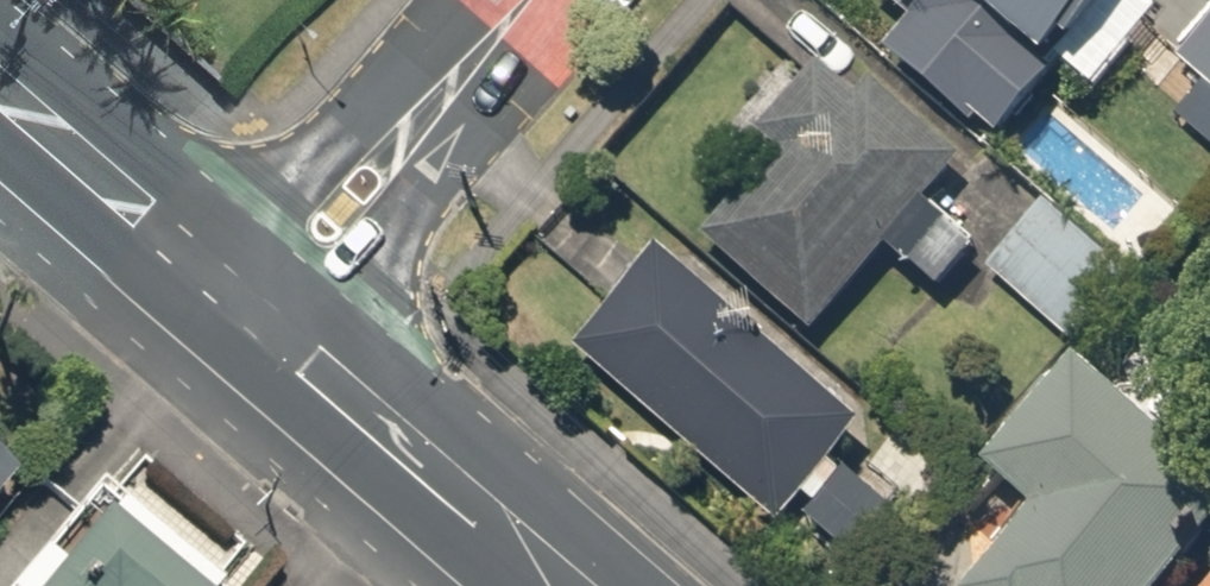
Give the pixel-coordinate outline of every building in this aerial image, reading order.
[(866,1),(905,33),(877,68),(993,163),(1127,0),(867,0),(866,1)] [(1137,112),(1209,176),(1209,28),(1137,112)] [(853,115),(811,79),(758,141),(776,156),(698,247),(809,342),(881,259),(932,303),(969,261),(921,219),(958,176),(868,98),(853,115)] [(1038,216),(985,277),(1070,351),(1123,290),(1038,216)] [(656,269),(577,359),(772,531),(852,440),(656,269)] [(1066,376),(978,478),(1025,518),(966,585),(1167,585),(1209,537),(1209,499),(1066,376)] [(89,495),(16,585),(204,585),(89,495)]
